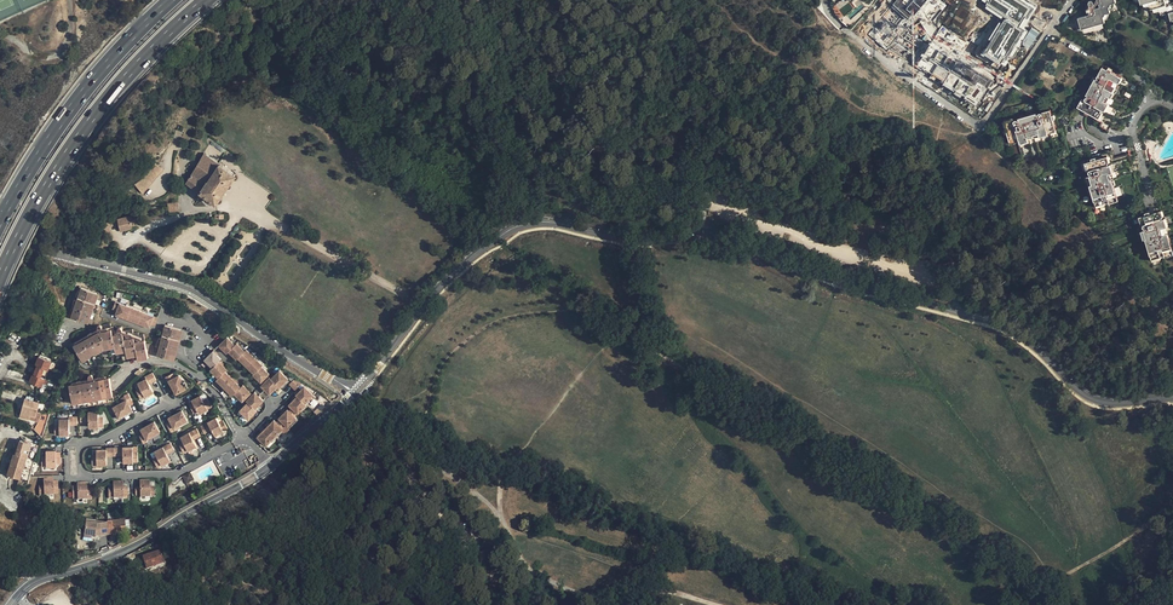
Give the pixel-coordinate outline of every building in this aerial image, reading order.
[(874,9),(878,15),(894,4),(891,0),(888,0),(874,9)] [(1037,5),(1028,0),(982,0),(981,1),(986,4),(983,10),(1000,19),(979,56),(1003,69),(1019,41),(1030,47),(1039,32),(1031,27),(1029,32),(1024,30),(1037,5)] [(1080,16),(1083,27),(1085,27),(1105,21),(1106,21),(1106,18),(1104,13),(1111,11),(1112,11),(1111,9),(1110,3),(1116,1),(1118,1),(1117,0),(1103,0),(1103,1),(1101,2),(1102,6),(1096,7),(1098,13),(1089,16),(1088,14),(1080,16)] [(1088,14),(1089,16),(1098,13),(1096,7),(1102,6),(1101,2),(1103,1),(1103,0),(1097,0),(1095,3),(1094,0),(1091,0),(1090,0),(1093,9),(1089,10),(1087,4),(1086,6),(1086,7),(1088,14)] [(1152,6),(1152,7),(1154,7),(1160,5),(1161,11),(1162,13),(1164,12),(1169,11),(1171,17),(1171,19),(1172,18),(1172,2),(1171,2),(1167,3),(1166,0),(1150,0),(1152,6)] [(1105,21),(1085,27),(1086,28),(1087,29),(1089,29),(1102,25),(1104,24),(1105,22),(1105,21)] [(929,45),(917,66),(944,82),(942,86),(961,97),(961,96),(977,106),(991,82),(929,45)] [(1121,77),(1102,67),(1098,74),(1100,75),(1099,75),(1098,75),(1098,76),(1097,76),(1097,77),(1097,78),(1098,78),(1097,79),(1095,78),(1086,95),(1088,96),(1088,97),(1087,97),(1086,97),(1086,98),(1085,98),(1085,99),(1085,100),(1086,101),(1082,99),(1078,107),(1098,118),(1103,110),(1104,110),(1109,103),(1108,103),(1114,92),(1115,93),(1119,85),(1117,84),(1121,77)] [(1013,118),(1003,121),(1010,143),(1020,140),(1021,143),(1028,141),(1028,139),(1033,137),(1033,136),(1039,135),(1040,136),(1048,134),(1048,133),(1056,130),(1050,109),(1042,112),(1041,112),(1040,112),(1039,112),(1039,113),(1039,114),(1037,115),(1036,112),(1019,118),(1019,121),(1018,121),(1018,120),(1017,119),(1016,119),(1015,120),(1014,121),(1014,122),(1013,118)] [(1111,125),(1102,120),(1099,125),(1108,130),(1111,125)] [(222,166),(208,153),(195,180),(207,192),(205,196),(218,205),(240,176),(224,161),(222,166)] [(1090,185),(1096,207),(1106,205),(1104,200),(1108,199),(1109,204),(1118,201),(1110,173),(1113,172),(1110,164),(1109,164),(1107,156),(1102,157),(1091,161),(1085,162),(1087,170),(1089,170),(1089,171),(1089,172),(1090,173),(1091,174),(1092,175),(1090,175),(1092,184),(1090,185)] [(164,170),(153,163),(151,169),(141,181),(136,185),(144,194),(164,170)] [(169,204),(171,213),(180,212),(178,203),(169,204)] [(1139,217),(1142,225),(1145,224),(1144,225),(1144,226),(1144,227),(1145,228),(1146,228),(1147,229),(1144,230),(1146,238),(1152,261),(1161,259),(1160,254),(1164,253),(1165,257),(1172,255),(1172,252),(1165,227),(1167,226),(1164,218),(1161,210),(1160,211),(1146,215),(1139,217)] [(135,216),(118,220),(121,231),(131,228),(132,226),(134,225),(136,224),(138,225),(135,216)] [(100,226),(107,232),(113,225),(106,220),(100,226)] [(97,301),(101,291),(91,287),(82,284),(70,313),(90,321),(97,301)] [(127,303),(117,299),(114,307),(118,308),(117,312),(128,316),(133,305),(127,303)] [(144,309),(133,305),(128,316),(131,317),(134,318),(139,321),(144,309)] [(149,311),(144,309),(139,321),(151,325),(152,321),(156,323),(159,315),(149,311)] [(184,328),(166,323),(165,326),(163,336),(162,340),(158,354),(176,358),(184,328)] [(101,330),(76,342),(84,357),(106,347),(117,346),(118,352),(127,350),(128,356),(139,355),(140,358),(150,356),(147,338),(136,340),(136,336),(125,338),(125,332),(115,333),(115,329),(101,330)] [(229,350),(236,344),(232,339),(228,336),(219,344),(227,352),(229,350)] [(237,342),(236,344),(229,350),(231,352),(233,355),(237,358),(238,357),(245,350),(241,346),(237,342)] [(246,365),(255,357),(251,353),(247,349),(245,350),(238,357),(246,365)] [(221,358),(213,350),(205,359),(209,362),(213,367),(220,359),(221,358)] [(264,363),(256,356),(255,357),(263,365),(264,363)] [(33,375),(30,383),(43,388),(46,380),(45,379),(49,371),(50,371),(53,362),(40,357),(36,366),(38,367),(35,375),(33,375)] [(254,373),(261,366),(263,365),(255,357),(246,365),(254,373)] [(220,359),(213,367),(211,368),(211,369),(214,373),(219,377),(225,371),(228,367),(224,364),(222,361),(220,359)] [(253,375),(261,383),(268,376),(269,374),(266,370),(261,366),(254,373),(253,375)] [(280,370),(271,379),(278,386),(279,387),(284,382),(288,379),(288,378),(280,370)] [(221,383),(224,387),(233,378),(225,371),(219,377),(217,379),(216,379),(221,383)] [(138,390),(142,399),(146,397),(147,398),(152,396),(151,394),(155,392),(151,384),(158,380),(154,372),(146,376),(147,378),(139,383),(142,388),(138,390)] [(172,374),(165,378),(170,386),(172,384),(177,394),(189,387),(186,382),(185,383),(180,375),(175,378),(172,374)] [(90,379),(73,382),(74,384),(71,384),(74,401),(114,394),(110,375),(96,378),(95,377),(95,376),(94,375),(93,375),(92,375),(91,376),(90,376),(90,377),(90,378),(90,379)] [(261,383),(262,384),(269,377),(268,376),(261,383)] [(278,386),(271,379),(269,377),(262,384),(261,385),(265,390),(269,394),(274,389),(278,386)] [(232,395),(234,393),(241,386),(233,378),(224,387),(232,395)] [(295,378),(289,384),(292,387),(294,390),(301,384),(295,378)] [(251,392),(243,384),(241,386),(234,393),(238,397),(242,401),(245,399),(251,392)] [(297,396),(305,403),(308,400),(313,395),(304,386),(304,387),(298,393),(296,395),(297,396)] [(232,395),(224,387),(223,389),(231,396),(232,395)] [(251,392),(245,399),(246,400),(255,392),(253,390),(251,392)] [(263,401),(255,392),(246,400),(248,402),(255,409),(258,406),(263,401)] [(121,416),(122,419),(134,412),(130,403),(134,401),(130,393),(126,395),(126,396),(122,399),(124,402),(115,407),(120,417),(121,416)] [(189,404),(194,414),(198,411),(200,413),(212,407),(208,398),(204,401),(201,396),(192,401),(193,402),(189,404)] [(297,396),(293,400),(289,404),(291,407),(297,413),(299,411),(306,405),(306,404),(305,403),(297,396)] [(41,403),(26,399),(21,418),(29,421),(33,408),(39,410),(41,403)] [(255,409),(248,402),(239,410),(248,419),(257,411),(255,409)] [(297,413),(291,407),(288,410),(287,409),(279,418),(280,419),(286,425),(287,426),(288,426),(295,418),(296,418),(294,416),(297,413)] [(99,410),(90,410),(90,413),(90,421),(90,426),(94,426),(100,425),(104,425),(104,420),(104,416),(99,416),(99,410)] [(167,424),(171,432),(175,429),(175,428),(184,424),(185,426),(189,423),(182,411),(169,418),(171,422),(167,424)] [(70,424),(70,418),(61,418),(61,424),(56,424),(56,433),(66,433),(71,433),(70,425),(70,424)] [(201,427),(205,434),(212,430),(216,436),(220,434),(221,436),(225,433),(224,431),(229,429),(224,421),(220,423),(217,418),(201,427)] [(295,418),(288,426),(289,427),(297,420),(295,418)] [(274,420),(266,428),(274,437),(281,430),(286,425),(280,419),(277,422),(274,420)] [(141,436),(145,443),(153,439),(152,437),(161,432),(156,422),(142,429),(145,434),(141,436)] [(266,428),(257,437),(266,445),(271,440),(274,437),(266,428)] [(180,445),(184,453),(188,451),(189,453),(194,450),(193,449),(197,446),(194,440),(201,436),(197,429),(181,438),(184,442),(180,445)] [(281,430),(274,437),(276,438),(282,431),(281,430)] [(33,446),(22,442),(17,456),(15,455),(8,476),(21,480),(27,460),(28,460),(33,446)] [(154,459),(158,468),(163,465),(164,467),(168,465),(167,463),(171,461),(168,455),(175,451),(171,443),(156,452),(158,457),(154,459)] [(125,455),(125,463),(139,462),(139,452),(134,452),(134,447),(107,448),(107,449),(99,449),(99,455),(94,455),(94,465),(108,464),(108,456),(125,455)] [(62,462),(62,454),(57,454),(57,449),(48,449),(48,453),(42,453),(42,464),(58,464),(57,462),(62,462)] [(193,474),(185,478),(188,483),(195,479),(193,474)] [(59,492),(59,484),(55,484),(54,480),(54,479),(45,479),(45,484),(41,484),(41,493),(45,493),(55,493),(55,492),(59,492)] [(123,490),(123,482),(113,483),(113,488),(109,488),(109,499),(114,498),(124,498),(123,490)] [(144,482),(140,482),(140,487),(135,487),(136,496),(140,496),(140,498),(150,497),(155,497),(155,492),(155,487),(150,487),(150,482),(144,482)] [(87,483),(77,484),(77,485),(77,489),(73,489),(73,497),(78,497),(78,498),(87,498),(92,498),(92,490),(87,490),(87,483)] [(98,524),(86,522),(85,540),(92,540),(92,537),(96,538),(98,524)] [(108,525),(109,537),(121,536),(121,534),(127,534),(126,523),(108,525)] [(160,551),(143,557),(147,569),(165,563),(160,551)]
